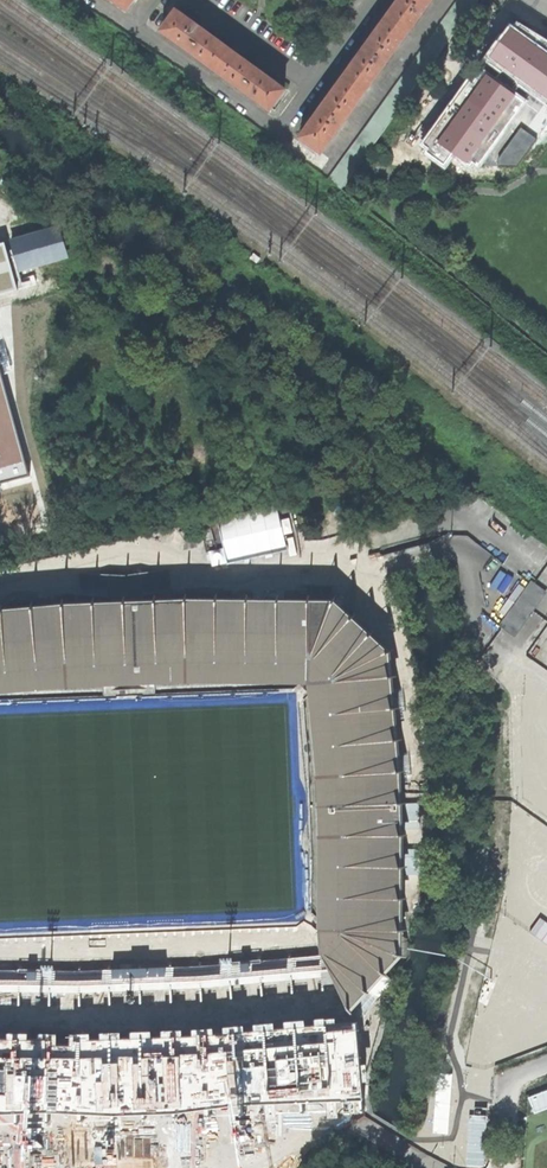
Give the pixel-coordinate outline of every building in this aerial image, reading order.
[(127,9),(134,0),(114,0),(127,9)] [(432,0),(400,0),(365,48),(322,109),(301,138),(322,153),(432,0)] [(478,0),(458,0),(329,179),(341,189),(478,0)] [(202,30),(176,11),(162,31),(270,110),(284,90),(256,69),(202,30)] [(510,23),(485,58),(546,103),(546,40),(523,26),(516,21),(513,25),(510,23)] [(468,80),(422,143),(428,148),(425,152),(443,165),(451,153),(469,166),(472,162),(478,165),(523,102),(501,85),(486,73),(475,87),(468,80)] [(498,158),(498,167),(517,167),(537,139),(521,127),(498,158)] [(9,240),(18,273),(69,258),(59,225),(9,240)] [(16,291),(3,243),(0,243),(0,295),(16,291)] [(149,353),(160,349),(157,342),(147,345),(149,353)] [(546,593),(531,581),(499,626),(515,638),(546,593)] [(311,602),(310,601),(188,600),(143,601),(108,602),(67,604),(0,610),(0,688),(59,683),(195,677),(312,679),(317,691),(324,780),(326,834),(325,921),(312,935),(200,945),(82,951),(0,950),(0,1107),(360,1097),(355,1008),(401,953),(401,930),(402,929),(403,833),(400,767),(392,676),(391,676),(389,652),(334,602),(311,602)]
